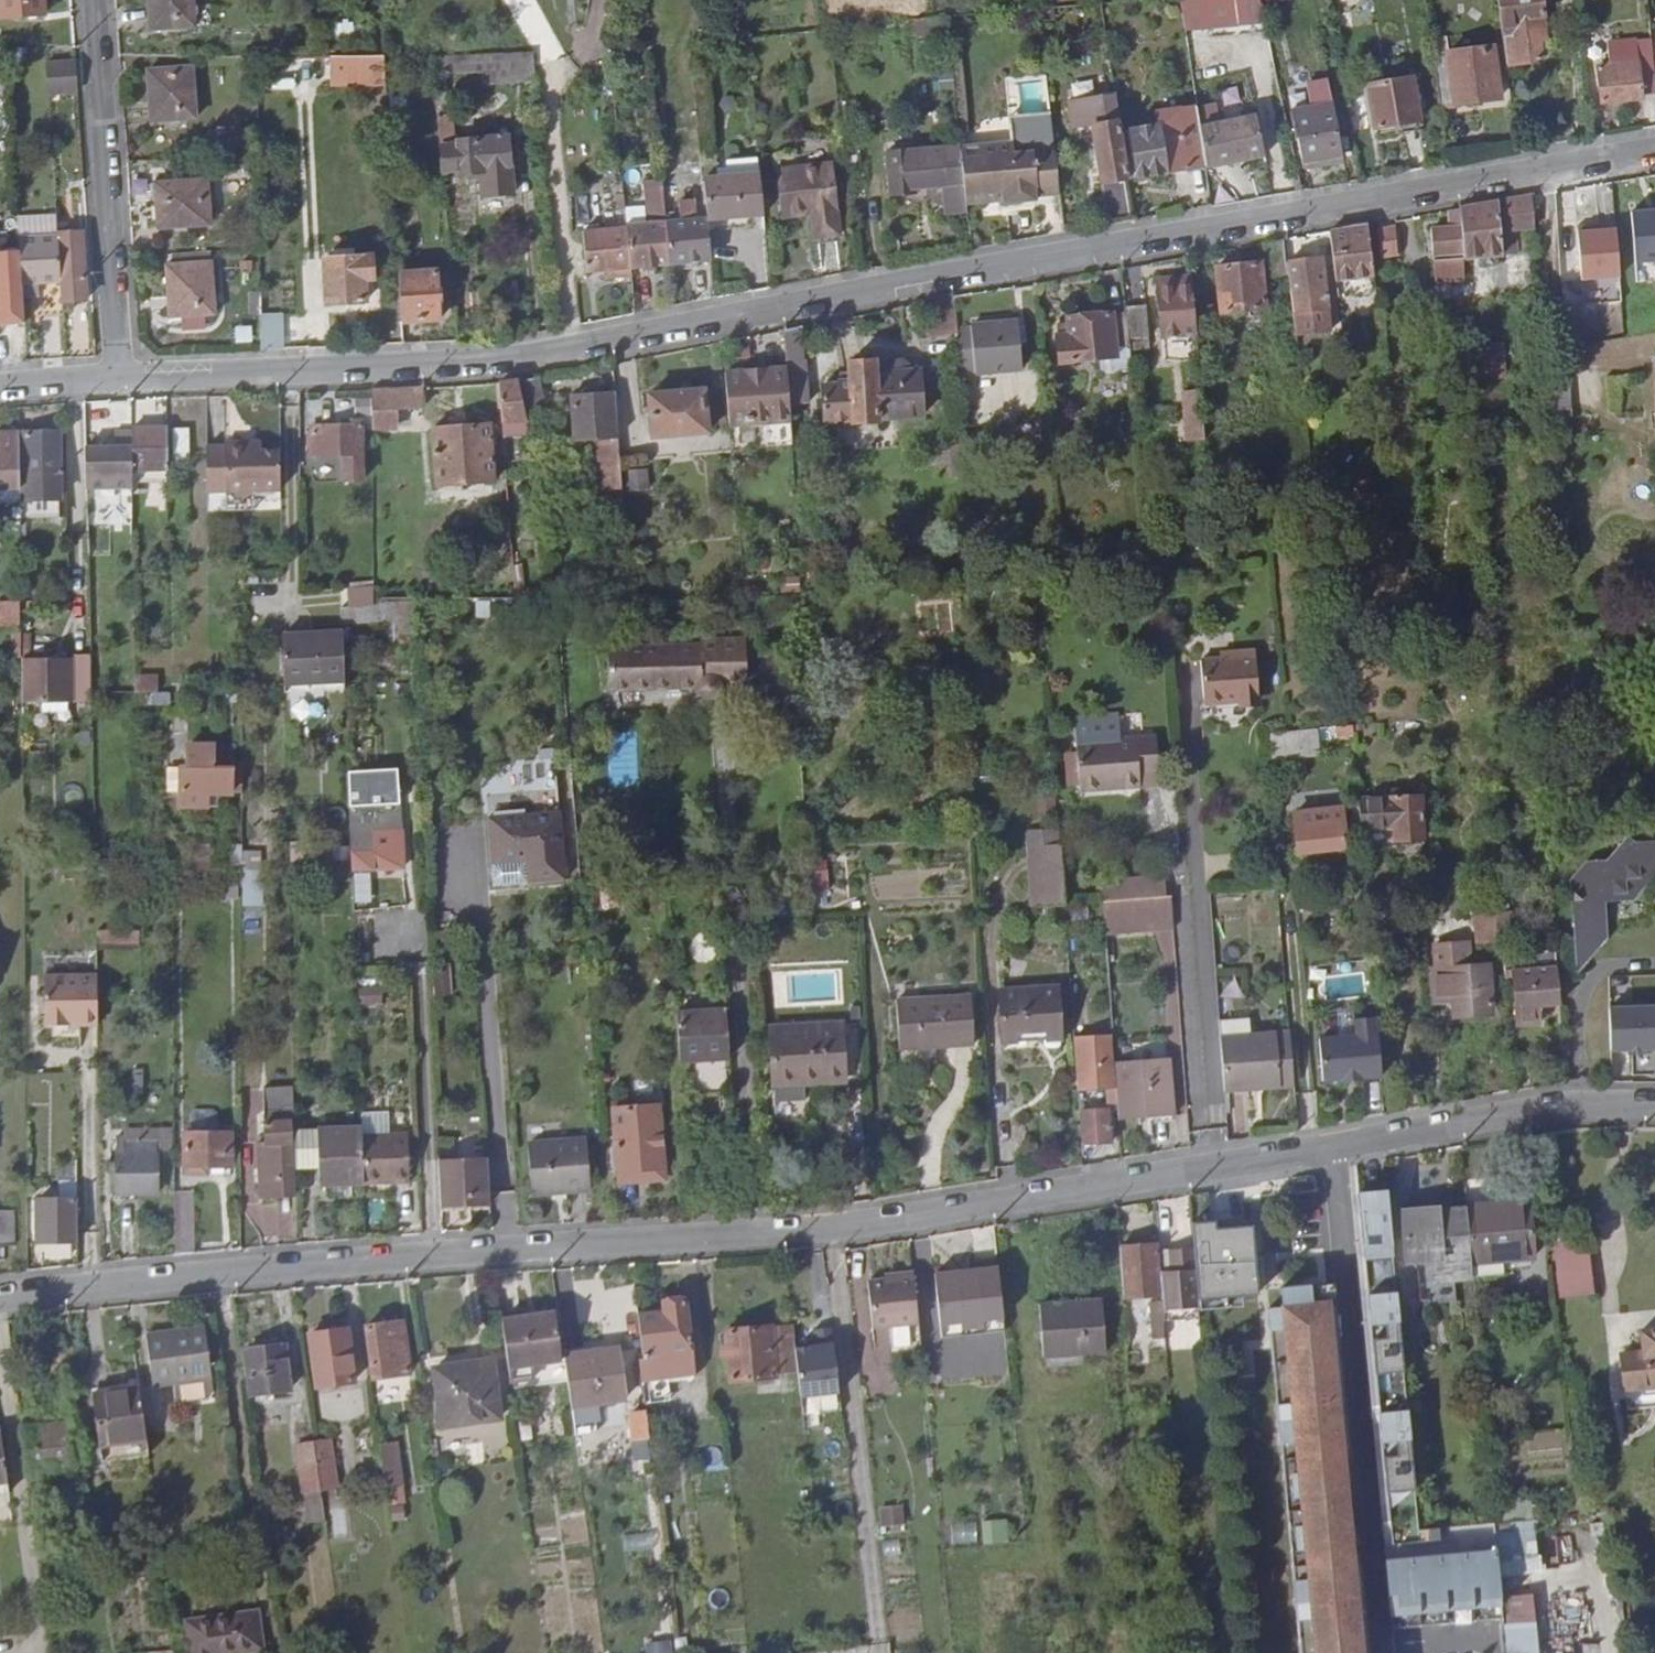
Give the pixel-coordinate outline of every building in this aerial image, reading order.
[(39,13),(37,0),(0,0),(0,16),(39,13)] [(152,33),(195,29),(191,0),(148,0),(152,33)] [(1187,16),(1246,11),(1244,0),(1184,0),(1187,16)] [(1246,11),(1267,9),(1265,0),(1244,0),(1246,11)] [(1504,57),(1537,53),(1535,34),(1544,32),(1540,0),(1496,0),(1504,57)] [(947,13),(934,14),(925,14),(926,28),(949,27),(947,13)] [(1579,28),(1581,44),(1595,42),(1593,26),(1579,28)] [(1435,72),(1439,102),(1497,94),(1493,66),(1482,67),(1478,45),(1448,49),(1446,34),(1430,36),(1435,72)] [(328,77),(383,79),(382,63),(381,54),(329,53),(328,77)] [(533,53),(480,58),(481,68),(483,86),(536,81),(535,69),(533,53)] [(431,56),(432,65),(440,66),(481,68),(480,58),(431,56)] [(74,89),(71,58),(42,60),(45,91),(74,89)] [(1635,59),(1608,62),(1609,69),(1636,66),(1635,59)] [(1609,69),(1608,62),(1592,63),(1597,101),(1639,96),(1636,66),(1609,69)] [(443,103),(440,66),(432,65),(436,104),(443,103)] [(187,71),(145,75),(151,126),(194,120),(187,71)] [(1409,77),(1370,83),(1377,126),(1391,124),(1394,134),(1418,130),(1409,77)] [(1135,222),(1118,93),(1069,100),(1074,130),(1095,128),(1102,185),(1101,185),(1106,229),(1135,222)] [(436,104),(443,171),(461,170),(461,173),(484,172),(484,168),(491,168),(488,138),(467,140),(467,132),(460,132),(460,141),(454,141),(454,137),(446,137),(443,103),(436,104)] [(1139,175),(1207,166),(1201,125),(1199,108),(1153,114),(1156,141),(1136,143),(1139,175)] [(1323,124),(1294,129),(1300,158),(1316,155),(1318,161),(1327,159),(1326,154),(1343,151),(1336,114),(1322,116),(1323,124)] [(1201,125),(1207,166),(1271,158),(1264,116),(1201,125)] [(507,137),(488,138),(491,168),(510,166),(507,137)] [(964,161),(964,163),(966,188),(967,190),(969,208),(1010,203),(1010,207),(1042,204),(1042,200),(1063,198),(1057,156),(1016,160),(1015,149),(983,152),(983,159),(964,161)] [(687,165),(698,165),(697,153),(687,153),(687,165)] [(966,188),(964,163),(882,172),(886,207),(913,204),(912,195),(944,192),(947,192),(950,222),(970,220),(969,208),(967,190),(966,188)] [(830,175),(774,181),(779,226),(810,224),(812,243),(836,241),(830,175)] [(155,186),(160,229),(210,226),(206,181),(155,186)] [(645,229),(623,231),(627,277),(670,272),(666,225),(662,182),(640,184),(645,229)] [(753,186),(700,190),(703,222),(704,230),(756,226),(753,186)] [(1513,228),(1532,227),(1530,194),(1498,200),(1499,218),(1512,217),(1513,228)] [(1498,200),(1458,207),(1460,229),(1462,255),(1502,253),(1501,228),(1513,228),(1512,217),(1499,218),(1498,200)] [(677,224),(666,225),(670,272),(708,268),(704,230),(703,222),(692,222),(691,205),(676,206),(677,224)] [(1448,209),(1449,229),(1460,229),(1458,207),(1448,209)] [(1635,281),(1654,280),(1654,208),(1632,208),(1635,281)] [(1333,230),(1337,284),(1368,281),(1363,224),(1333,230)] [(1501,228),(1502,253),(1514,252),(1513,228),(1501,228)] [(1463,278),(1462,255),(1460,229),(1449,229),(1429,230),(1430,273),(1409,274),(1411,297),(1432,296),(1432,280),(1463,278)] [(623,231),(623,230),(580,232),(583,276),(603,275),(603,280),(627,277),(623,231)] [(1395,257),(1394,231),(1378,232),(1379,258),(1395,257)] [(62,306),(74,305),(83,305),(78,237),(57,239),(62,306)] [(1287,238),(1270,241),(1272,275),(1290,274),(1289,264),(1287,238)] [(63,321),(62,306),(57,239),(18,241),(18,253),(21,286),(34,286),(37,322),(63,321)] [(327,259),(329,301),(367,301),(367,280),(373,280),(372,257),(354,257),(354,248),(334,249),(334,259),(327,259)] [(18,253),(6,253),(7,269),(11,269),(13,292),(0,292),(0,332),(1,343),(18,343),(15,302),(22,301),(21,286),(18,253)] [(1295,337),(1328,336),(1323,261),(1289,264),(1290,274),(1295,337)] [(211,265),(168,269),(171,321),(214,319),(211,265)] [(1262,265),(1218,268),(1220,312),(1265,310),(1262,265)] [(435,271),(399,273),(402,319),(440,318),(435,271)] [(1197,336),(1195,279),(1162,281),(1164,337),(1197,336)] [(932,336),(960,335),(959,298),(931,304),(932,336)] [(62,306),(63,321),(75,321),(74,305),(62,306)] [(1127,319),(1128,340),(1142,340),(1142,309),(1127,310),(1127,319)] [(282,315),(260,316),(261,350),(283,348),(282,315)] [(1117,378),(1129,378),(1128,340),(1127,319),(1071,321),(1071,338),(1059,339),(1060,363),(1115,361),(1117,378)] [(1020,369),(1020,345),(1019,328),(1019,326),(975,328),(976,371),(1020,369)] [(789,369),(791,404),(807,404),(806,361),(803,361),(802,328),(788,330),(789,369)] [(1328,336),(1295,337),(1296,351),(1329,348),(1328,336)] [(1500,342),(1468,344),(1471,378),(1503,375),(1500,342)] [(881,422),(879,381),(878,368),(878,364),(852,365),(852,385),(825,386),(826,421),(854,421),(855,425),(881,424),(881,422)] [(881,422),(925,419),(923,379),(915,380),(915,375),(906,367),(878,368),(879,381),(881,422)] [(754,385),(754,370),(731,371),(733,421),(766,420),(768,444),(792,443),(791,418),(791,404),(789,369),(769,370),(769,384),(754,385)] [(769,370),(754,370),(754,385),(769,384),(769,370)] [(529,378),(533,419),(551,417),(547,375),(529,378)] [(1537,380),(1539,414),(1567,412),(1565,377),(1545,379),(1537,380)] [(535,435),(533,419),(529,378),(508,382),(512,436),(535,435)] [(426,386),(376,389),(376,427),(398,426),(398,406),(427,406),(426,386)] [(611,467),(626,467),(622,389),(581,391),(582,467),(595,467),(596,477),(611,477),(611,467)] [(337,391),(306,392),(307,427),(314,428),(337,428),(337,391)] [(709,392),(656,393),(657,433),(710,431),(709,392)] [(1176,412),(1200,412),(1199,396),(1176,397),(1176,412)] [(337,428),(314,428),(314,450),(347,451),(347,481),(364,481),(363,413),(346,413),(346,428),(337,428)] [(502,481),(498,426),(442,430),(446,485),(502,481)] [(179,461),(193,461),(192,431),(180,431),(179,461)] [(134,436),(135,475),(170,474),(170,432),(134,432),(134,436)] [(116,450),(86,451),(87,494),(135,494),(135,475),(134,436),(116,435),(116,450)] [(59,504),(58,481),(59,436),(25,436),(26,504),(59,504)] [(20,491),(20,438),(0,437),(0,491),(20,491)] [(228,446),(210,445),(210,489),(228,489),(228,446)] [(262,446),(228,446),(228,489),(283,490),(283,451),(262,450),(262,446)] [(647,468),(625,469),(625,490),(648,489),(647,468)] [(59,504),(68,504),(68,481),(58,481),(59,504)] [(354,607),(376,607),(376,585),(353,585),(354,607)] [(21,648),(22,613),(21,604),(0,604),(0,631),(14,631),(14,648),(21,648)] [(470,605),(471,619),(503,619),(503,604),(470,605)] [(345,607),(345,619),(416,618),(416,606),(376,607),(354,607),(345,607)] [(284,687),(347,687),(346,628),(284,629),(284,686),(284,687)] [(606,648),(607,689),(694,688),(694,689),(694,690),(694,691),(694,692),(695,693),(695,694),(696,694),(697,695),(697,696),(698,696),(699,697),(700,697),(701,697),(702,698),(703,698),(704,698),(705,698),(706,697),(707,697),(708,697),(709,696),(710,695),(711,695),(711,694),(712,693),(712,692),(713,692),(713,691),(713,690),(713,689),(713,688),(713,687),(714,681),(745,680),(745,639),(697,640),(696,646),(606,648)] [(75,704),(75,661),(33,661),(32,648),(21,648),(22,705),(75,704)] [(89,661),(75,661),(75,704),(90,704),(90,698),(89,661)] [(1243,664),(1221,666),(1222,673),(1188,676),(1191,713),(1226,710),(1226,716),(1247,713),(1243,664)] [(160,682),(136,681),(136,697),(160,697),(160,682)] [(136,697),(136,712),(172,712),(172,696),(160,697),(136,697)] [(1077,777),(1097,775),(1097,769),(1114,768),(1114,774),(1135,772),(1135,759),(1153,758),(1151,718),(1073,726),(1077,777)] [(1346,731),(1346,723),(1330,726),(1331,735),(1346,731)] [(1305,750),(1302,732),(1277,737),(1260,741),(1261,751),(1282,748),(1283,754),(1305,750)] [(195,751),(196,773),(215,773),(215,750),(195,751)] [(215,750),(215,773),(232,773),(232,750),(215,750)] [(185,795),(184,773),(172,773),(172,795),(185,795)] [(215,773),(196,773),(192,773),(184,773),(185,795),(210,795),(233,796),(233,773),(232,773),(215,773)] [(233,796),(243,796),(243,773),(233,773),(233,796)] [(1383,821),(1390,820),(1391,832),(1416,831),(1413,792),(1381,794),(1383,821)] [(210,795),(185,795),(185,809),(210,809),(210,795)] [(373,796),(351,796),(353,861),(353,870),(405,868),(403,803),(374,804),(373,796)] [(1323,799),(1294,800),(1295,813),(1290,815),(1293,852),(1338,848),(1337,828),(1326,828),(1323,799)] [(559,814),(491,819),(494,866),(530,864),(532,885),(564,883),(559,814)] [(1063,900),(1058,838),(1025,841),(1029,902),(1063,900)] [(1573,879),(1578,963),(1603,934),(1602,898),(1632,897),(1654,874),(1654,843),(1634,845),(1627,840),(1605,864),(1583,865),(1573,879)] [(262,905),(260,849),(241,849),(242,906),(262,905)] [(353,861),(329,861),(328,878),(354,879),(353,870),(353,861)] [(530,864),(494,866),(496,887),(532,885),(530,864)] [(1094,898),(1099,898),(1167,894),(1159,866),(1131,881),(1093,883),(1094,898)] [(810,868),(813,892),(830,890),(828,867),(810,868)] [(1099,898),(1102,930),(1170,927),(1167,894),(1099,898)] [(1497,902),(1500,937),(1513,936),(1511,910),(1507,910),(1506,901),(1497,902)] [(1500,937),(1497,902),(1474,903),(1475,913),(1477,939),(1500,937)] [(1470,938),(1468,923),(1432,926),(1433,942),(1470,938)] [(97,928),(97,945),(140,946),(140,929),(97,928)] [(1485,963),(1479,964),(1477,941),(1445,944),(1446,966),(1432,968),(1434,996),(1453,996),(1454,1011),(1488,1008),(1485,963)] [(1510,950),(1512,974),(1516,1022),(1539,1019),(1537,999),(1559,997),(1555,947),(1510,950)] [(1502,951),(1504,975),(1512,974),(1510,950),(1502,951)] [(59,1011),(59,1020),(95,1020),(95,998),(95,968),(80,969),(81,1011),(59,1011)] [(44,1021),(59,1020),(59,1011),(81,1011),(80,969),(43,971),(44,1021)] [(998,988),(1000,1026),(1035,1025),(1036,1037),(1056,1036),(1070,1035),(1072,1035),(1068,983),(998,988)] [(382,1005),(381,986),(360,987),(361,1006),(382,1005)] [(972,1040),(970,992),(894,997),(896,1044),(972,1040)] [(1610,1048),(1654,1046),(1654,1004),(1608,1006),(1610,1048)] [(677,1021),(680,1061),(730,1057),(726,1006),(717,1006),(717,1018),(677,1021)] [(1374,1010),(1352,1013),(1353,1029),(1317,1033),(1321,1074),(1340,1073),(1340,1074),(1361,1073),(1361,1071),(1380,1069),(1374,1010)] [(862,1078),(859,1018),(768,1023),(772,1082),(802,1081),(801,1073),(843,1071),(843,1079),(862,1078)] [(1285,1024),(1216,1030),(1220,1084),(1290,1079),(1285,1024)] [(1001,1038),(1036,1037),(1035,1025),(1000,1026),(1001,1038)] [(1075,1084),(1113,1081),(1111,1060),(1109,1032),(1072,1035),(1075,1084)] [(1070,1040),(1070,1035),(1056,1036),(1057,1042),(1060,1045),(1067,1044),(1070,1040)] [(1113,1081),(1116,1117),(1171,1113),(1167,1056),(1111,1060),(1113,1081)] [(25,1069),(26,1088),(35,1088),(36,1068),(25,1069)] [(801,1073),(802,1081),(843,1079),(843,1071),(801,1073)] [(667,1181),(663,1105),(655,1106),(656,1113),(633,1114),(632,1098),(613,1100),(619,1190),(642,1188),(642,1182),(667,1181)] [(259,1102),(261,1177),(274,1176),(273,1143),(265,1143),(265,1125),(291,1125),(291,1102),(259,1102)] [(1105,1105),(1082,1107),(1084,1137),(1107,1136),(1105,1105)] [(274,1176),(261,1177),(261,1194),(290,1194),(288,1143),(291,1143),(291,1125),(265,1125),(265,1143),(273,1143),(274,1176)] [(318,1181),(364,1180),(362,1132),(362,1125),(294,1127),(294,1163),(317,1162),(318,1181)] [(231,1131),(186,1132),(187,1172),(207,1171),(207,1163),(224,1163),(232,1163),(231,1131)] [(362,1132),(364,1180),(410,1178),(408,1131),(362,1132)] [(586,1139),(529,1142),(531,1192),(588,1188),(586,1139)] [(160,1190),(159,1140),(126,1141),(125,1145),(122,1144),(121,1162),(119,1162),(119,1168),(126,1168),(127,1191),(160,1190)] [(493,1203),(489,1158),(440,1161),(443,1206),(493,1203)] [(207,1163),(207,1171),(224,1171),(224,1163),(207,1163)] [(1523,1167),(1462,1174),(1464,1199),(1525,1192),(1523,1167)] [(1380,1179),(1352,1182),(1360,1248),(1387,1245),(1380,1179)] [(1532,1249),(1525,1192),(1464,1199),(1464,1201),(1470,1256),(1512,1251),(1532,1249)] [(40,1240),(76,1239),(75,1199),(39,1199),(40,1240)] [(1471,1265),(1470,1256),(1464,1201),(1438,1204),(1438,1200),(1401,1203),(1405,1253),(1416,1252),(1436,1251),(1438,1272),(1455,1270),(1471,1269),(1471,1265)] [(15,1245),(15,1210),(0,1210),(0,1245),(15,1245)] [(1219,1213),(1196,1215),(1198,1245),(1203,1302),(1245,1298),(1244,1288),(1262,1286),(1257,1217),(1219,1220),(1219,1213)] [(1552,1240),(1559,1293),(1597,1289),(1591,1235),(1552,1240)] [(1165,1308),(1160,1248),(1159,1241),(1121,1245),(1125,1294),(1129,1294),(1133,1334),(1167,1331),(1165,1308)] [(1203,1302),(1198,1245),(1160,1248),(1165,1308),(1204,1305),(1203,1302)] [(1103,1250),(1040,1254),(1044,1304),(1106,1300),(1103,1250)] [(1456,1293),(1455,1270),(1438,1272),(1436,1251),(1416,1252),(1420,1291),(1440,1290),(1440,1294),(1456,1293)] [(1513,1260),(1512,1251),(1470,1256),(1471,1265),(1513,1260)] [(953,1275),(931,1278),(937,1328),(957,1326),(957,1332),(977,1330),(976,1324),(1003,1321),(998,1270),(973,1273),(974,1284),(954,1286),(953,1275)] [(973,1273),(953,1275),(954,1286),(974,1284),(973,1273)] [(865,1286),(868,1316),(870,1333),(916,1328),(910,1277),(892,1279),(893,1283),(865,1286)] [(1421,1536),(1420,1525),(1418,1525),(1391,1281),(1364,1284),(1392,1539),(1421,1536)] [(1320,1652),(1362,1652),(1327,1294),(1284,1299),(1320,1652)] [(636,1315),(642,1361),(664,1358),(664,1353),(689,1350),(683,1300),(662,1303),(663,1312),(636,1315)] [(1641,1314),(1643,1333),(1622,1336),(1628,1393),(1654,1390),(1654,1313),(1641,1314)] [(555,1316),(510,1322),(517,1366),(562,1360),(555,1316)] [(957,1326),(937,1328),(938,1341),(1005,1334),(1003,1321),(976,1324),(977,1330),(957,1332),(957,1326)] [(400,1324),(367,1328),(374,1375),(407,1371),(400,1324)] [(789,1365),(790,1373),(798,1372),(792,1324),(771,1326),(776,1366),(789,1365)] [(732,1380),(790,1373),(789,1365),(776,1366),(771,1326),(727,1332),(732,1380)] [(818,1345),(796,1348),(801,1396),(841,1391),(834,1327),(816,1329),(818,1345)] [(354,1379),(347,1330),(311,1335),(318,1384),(354,1379)] [(208,1379),(201,1334),(141,1342),(148,1388),(208,1379)] [(290,1386),(283,1344),(248,1349),(254,1391),(290,1386)] [(642,1361),(645,1383),(693,1377),(689,1350),(664,1353),(664,1358),(642,1361)] [(566,1359),(573,1409),(596,1406),(623,1402),(616,1352),(566,1359)] [(500,1421),(492,1364),(437,1371),(445,1429),(500,1421)] [(208,1379),(170,1385),(173,1399),(179,1403),(205,1399),(210,1393),(208,1379)] [(146,1458),(136,1391),(88,1397),(98,1464),(146,1458)] [(863,1404),(865,1420),(879,1419),(877,1403),(863,1404)] [(596,1406),(573,1409),(575,1420),(597,1417),(596,1406)] [(631,1410),(635,1458),(653,1456),(650,1409),(631,1410)] [(68,1424),(24,1430),(28,1457),(30,1473),(74,1468),(68,1424)] [(397,1439),(381,1441),(387,1483),(403,1481),(397,1439)] [(316,1451),(322,1493),(336,1491),(330,1450),(316,1451)] [(305,1495),(322,1493),(316,1451),(299,1454),(305,1495)] [(326,1495),(330,1541),(354,1539),(349,1493),(326,1495)] [(881,1527),(904,1527),(904,1506),(880,1507),(881,1527)] [(1507,1522),(1508,1555),(1539,1553),(1538,1521),(1507,1522)] [(650,1531),(627,1534),(628,1547),(652,1544),(650,1531)] [(1552,1535),(1554,1560),(1573,1558),(1570,1534),(1552,1535)] [(1498,1544),(1385,1556),(1392,1623),(1505,1612),(1498,1544)] [(186,1622),(190,1652),(231,1652),(261,1649),(256,1610),(186,1622)] [(671,1639),(646,1643),(647,1652),(672,1652),(671,1639)]
